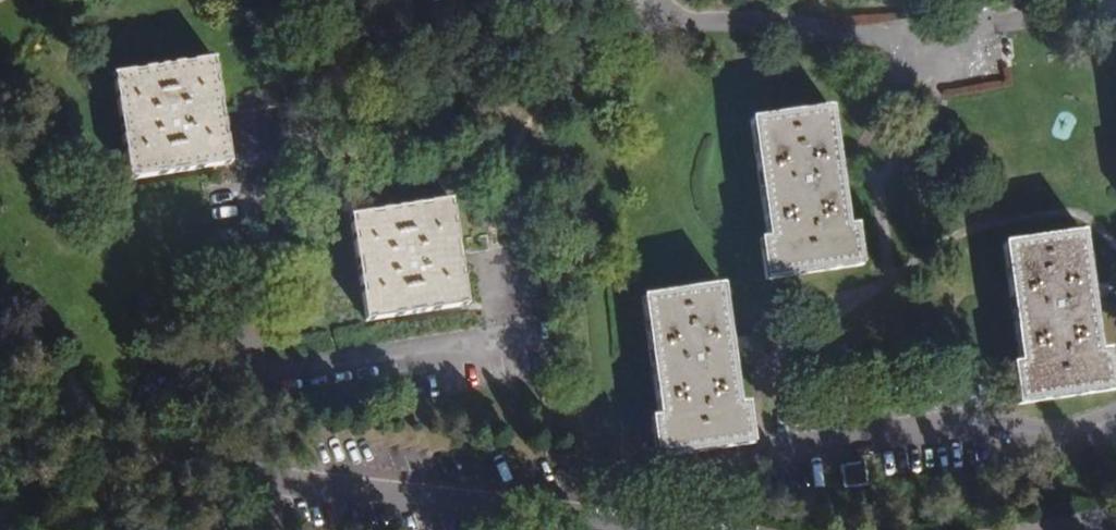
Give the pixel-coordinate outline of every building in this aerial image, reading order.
[(215,57),(112,75),(129,181),(204,168),(232,163),(223,106),(215,57)] [(846,226),(832,107),(750,119),(769,238),(759,239),(765,280),(860,265),(855,225),(846,226)] [(366,322),(468,305),(459,241),(452,199),(349,216),(366,322)] [(1016,406),(1115,389),(1110,349),(1101,350),(1084,232),(1003,244),(1019,362),(1011,363),(1016,406)] [(741,404),(723,285),(642,297),(658,416),(649,416),(656,459),(755,445),(749,403),(741,404)]
